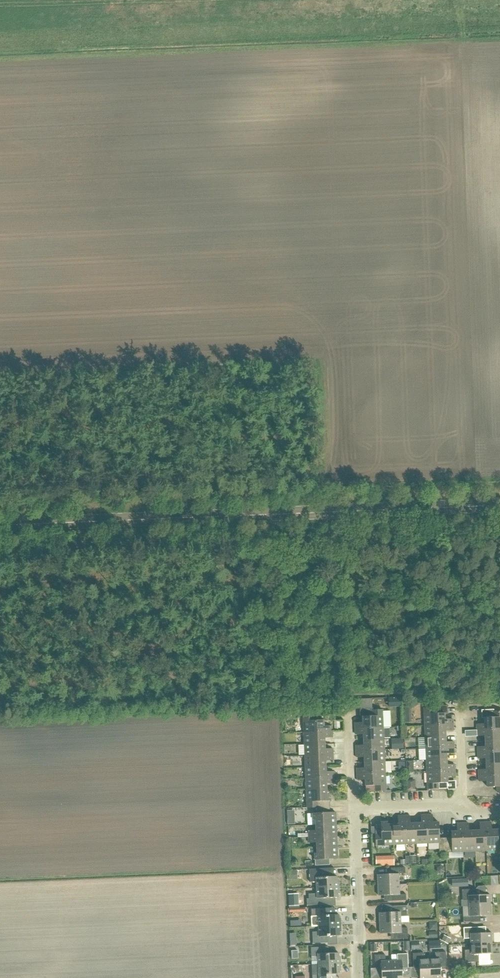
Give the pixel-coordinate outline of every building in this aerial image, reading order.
[(447,705),(434,705),(434,708),(424,708),(425,726),(453,725),(453,719),(445,719),(444,714),(447,713),(447,705)] [(363,723),(355,723),(355,729),(383,728),(382,710),(372,710),(372,708),(360,708),(360,717),(362,717),(363,723)] [(476,724),(477,730),(499,729),(499,711),(494,712),(494,710),(481,710),(482,718),(484,718),(484,724),(476,724)] [(313,713),(313,715),(303,715),(304,733),(332,732),(332,726),(324,726),(324,721),(326,721),(326,712),(313,713)] [(453,725),(425,726),(425,738),(445,737),(445,731),(453,731),(453,725)] [(383,728),(355,729),(355,735),(363,734),(363,740),(384,739),(383,728)] [(477,730),(477,736),(485,736),(485,741),(499,740),(499,729),(477,730)] [(325,744),(324,738),(332,738),(332,732),(304,733),(304,745),(325,744)] [(445,737),(425,738),(426,749),(454,748),(454,742),(446,742),(445,737)] [(363,740),(364,745),(356,746),(356,752),(384,750),(384,739),(363,740)] [(391,748),(402,748),(402,739),(391,739),(391,748)] [(477,747),(478,753),(499,752),(499,740),(485,741),(485,747),(477,747)] [(325,744),(304,745),(305,756),(333,755),(333,749),(325,749),(325,744)] [(446,754),(454,754),(454,748),(426,749),(426,760),(446,759),(446,754)] [(384,750),(356,752),(356,757),(364,757),(364,763),(385,762),(384,750)] [(478,753),(478,759),(486,758),(486,764),(499,763),(499,752),(478,753)] [(333,755),(305,756),(305,767),(326,766),(325,761),(333,760),(333,755)] [(446,759),(426,760),(427,772),(455,770),(455,765),(447,765),(446,759)] [(365,768),(357,769),(357,774),(385,773),(385,762),(364,763),(365,768)] [(486,769),(478,770),(479,776),(499,775),(499,763),(486,764),(486,769)] [(326,766),(305,767),(306,779),(334,777),(334,772),(326,772),(326,766)] [(455,770),(427,772),(427,789),(448,789),(447,777),(455,776),(455,770)] [(385,773),(357,774),(357,780),(365,780),(365,786),(366,786),(366,792),(386,791),(385,773)] [(479,776),(479,781),(487,781),(487,787),(497,787),(497,793),(499,792),(499,775),(479,776)] [(334,777),(306,779),(306,790),(327,789),(326,784),(334,783),(334,777)] [(327,789),(306,790),(307,808),(317,807),(330,807),(329,795),(327,795),(327,789)] [(330,807),(317,807),(317,813),(313,813),(313,820),(315,820),(316,825),(336,824),(335,812),(330,813),(330,807)] [(421,823),(415,823),(416,844),(428,843),(426,815),(421,815),(421,823)] [(446,853),(445,838),(439,838),(438,822),(433,823),(432,815),(426,815),(428,843),(439,843),(439,853),(446,853)] [(398,824),(393,825),(393,845),(405,844),(404,816),(398,816),(398,824)] [(409,816),(404,816),(405,844),(416,844),(415,823),(410,824),(409,816)] [(387,822),(375,823),(376,846),(393,845),(393,825),(387,825),(387,822)] [(486,851),(498,850),(498,857),(499,857),(499,840),(498,840),(497,830),(491,830),(491,822),(485,823),(486,851)] [(475,851),(474,831),(469,831),(468,823),(462,824),(464,852),(475,851)] [(480,831),(474,831),(475,851),(486,851),(485,823),(479,823),(480,831)] [(316,831),(308,831),(308,837),(336,836),(336,824),(316,825),(316,831)] [(451,838),(445,838),(446,853),(464,852),(462,824),(457,824),(457,832),(451,832),(451,838)] [(336,836),(308,837),(308,843),(316,842),(317,848),(337,847),(336,836)] [(317,853),(314,854),(315,866),(330,865),(329,859),(337,859),(337,847),(317,848),(317,853)] [(393,855),(374,856),(375,866),(393,865),(393,855)] [(391,868),(391,874),(377,875),(378,885),(399,884),(398,874),(405,874),(405,868),(391,868)] [(316,888),(339,887),(338,880),(337,880),(337,877),(324,877),(324,869),(309,870),(310,882),(316,882),(316,888)] [(466,887),(466,878),(450,878),(449,886),(466,887)] [(399,884),(378,885),(378,896),(392,895),(392,901),(406,901),(406,894),(399,895),(399,884)] [(317,894),(308,894),(308,899),(307,899),(307,906),(325,905),(325,898),(338,897),(338,894),(339,894),(339,887),(316,888),(317,894)] [(475,889),(461,890),(462,901),(468,900),(469,906),(490,905),(490,895),(476,895),(475,889)] [(289,906),(298,905),(298,894),(288,895),(289,906)] [(469,906),(469,916),(463,917),(463,923),(477,922),(477,916),(490,916),(490,905),(469,906)] [(393,912),(379,913),(379,923),(401,922),(400,917),(407,916),(406,906),(392,906),(393,912)] [(334,908),(311,909),(312,926),(318,926),(341,925),(340,918),(339,918),(339,915),(335,915),(334,908)] [(401,922),(379,923),(380,934),(394,933),(394,939),(408,939),(407,928),(401,928),(401,922)] [(318,926),(318,932),(312,932),(313,943),(327,943),(327,936),(340,936),(340,932),(341,932),(341,925),(318,926)] [(477,927),(463,928),(464,939),(470,939),(470,944),(492,943),(491,933),(477,933),(477,927)] [(471,950),(464,950),(465,963),(486,962),(485,954),(492,954),(492,943),(470,944),(471,950)] [(325,947),(311,948),(311,965),(340,963),(340,956),(339,956),(338,953),(326,954),(325,947)] [(430,977),(441,977),(440,966),(446,966),(446,952),(434,953),(435,959),(429,959),(430,977)] [(429,959),(424,959),(423,953),(413,954),(413,967),(419,967),(420,977),(430,977),(429,959)] [(402,960),(391,961),(392,977),(403,977),(402,968),(408,968),(407,954),(401,954),(402,960)] [(374,955),(375,969),(381,969),(382,977),(392,977),(391,961),(385,961),(385,955),(374,955)] [(312,977),(335,977),(335,974),(339,974),(339,970),(341,970),(340,963),(311,965),(312,977)]
